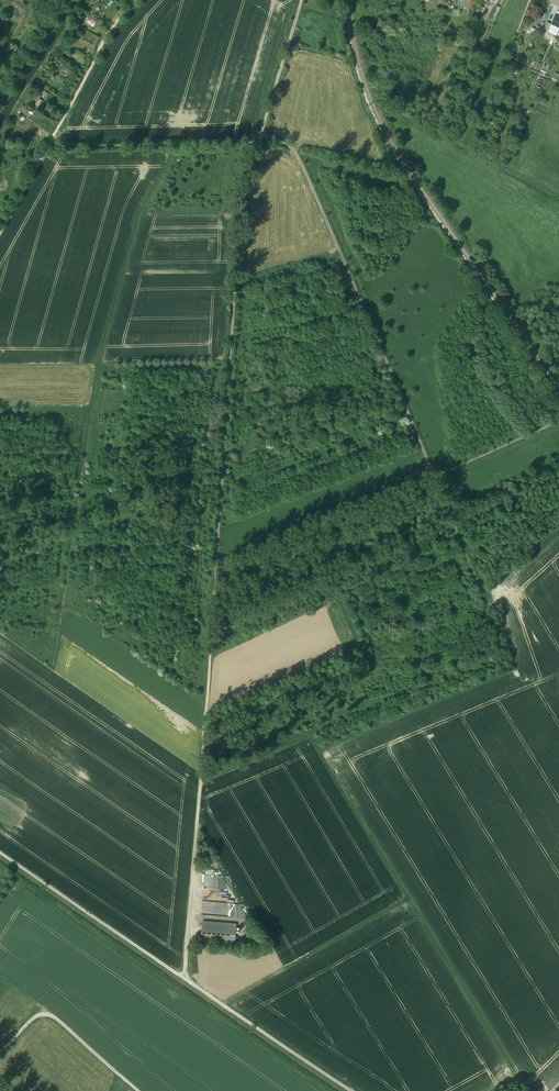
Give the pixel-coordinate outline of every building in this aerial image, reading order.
[(469,6),(466,4),(465,7),(471,10),(474,2),(471,1),(469,6)] [(532,7),(532,8),(531,9),(530,8),(527,14),(532,17),(532,18),(538,21),(542,12),(541,12),(542,9),(536,6),(535,5),(534,5),(533,5),(532,5),(532,6),(532,7)] [(551,24),(556,27),(558,28),(558,17),(555,15),(551,24)] [(56,68),(62,72),(65,65),(59,62),(56,68)] [(40,98),(34,106),(38,109),(44,101),(40,98)] [(203,921),(201,943),(235,946),(237,924),(203,921)]
